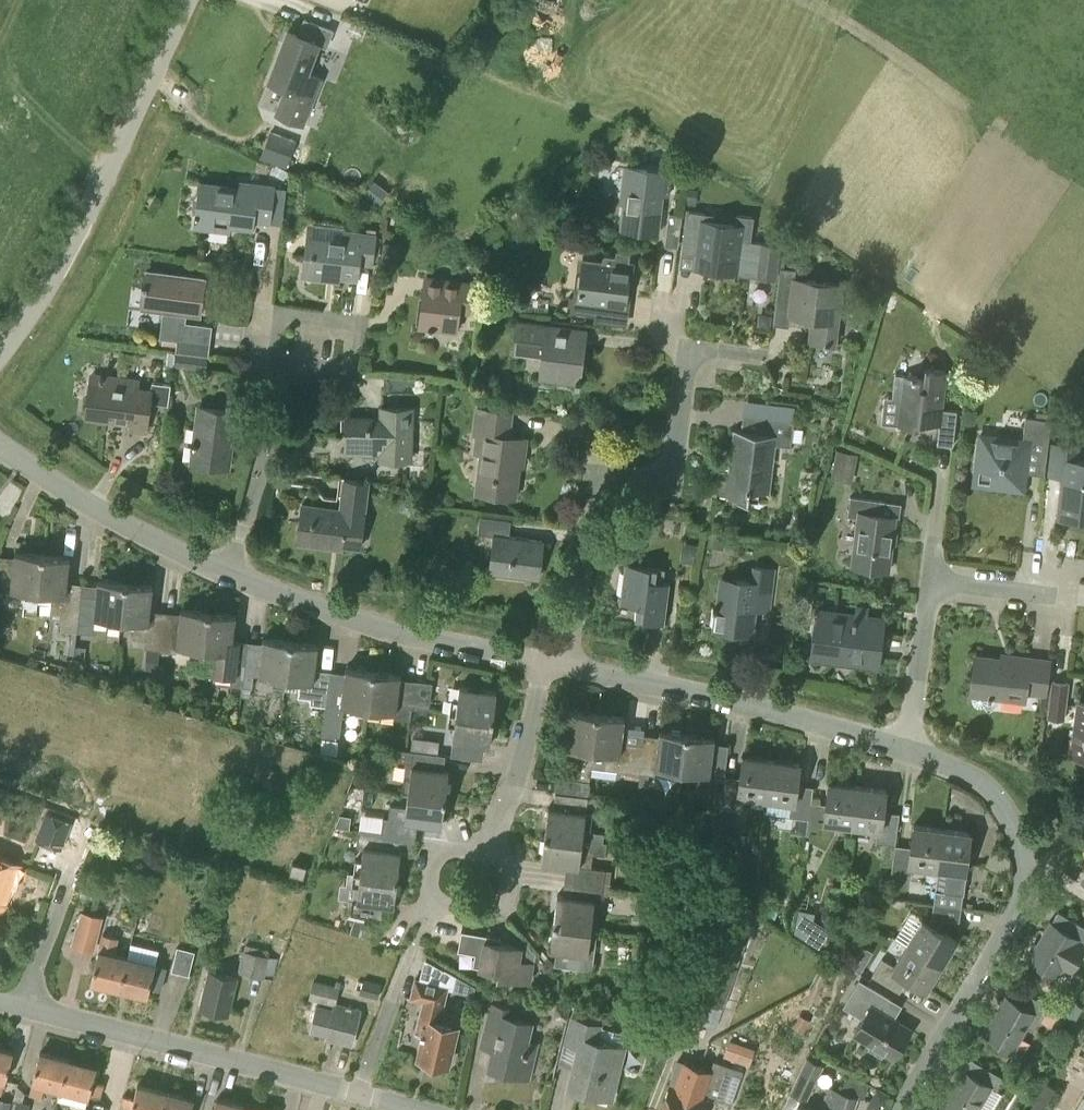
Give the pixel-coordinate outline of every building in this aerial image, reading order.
[(333,29),(305,19),(303,22),(299,34),(288,30),(276,61),(269,79),(288,86),(277,114),(303,124),(321,78),(307,73),(318,43),(327,46),(333,29)] [(352,22),(347,34),(360,39),(364,27),(352,22)] [(297,141),(270,131),(260,158),(287,168),(297,141)] [(276,165),(272,172),(284,179),(288,171),(276,165)] [(669,196),(671,173),(664,173),(664,171),(627,167),(623,200),(626,201),(623,228),(657,232),(661,195),(669,196)] [(270,223),(274,186),(242,182),(241,188),(201,183),(195,227),(229,231),(230,226),(253,228),(254,221),(270,223)] [(276,216),(286,217),(287,183),(277,183),(276,216)] [(751,219),(687,211),(682,252),(709,255),(707,269),(755,275),(757,264),(745,262),(751,219)] [(680,228),(682,215),(669,214),(667,226),(680,228)] [(372,263),(375,236),(346,232),(345,241),(309,236),(304,276),(327,278),(328,274),(358,277),(360,262),(372,263)] [(777,279),(781,244),(759,242),(757,264),(755,275),(755,276),(777,279)] [(629,260),(630,252),(616,251),(615,257),(603,255),(602,265),(582,263),(577,298),(568,297),(566,312),(595,315),(597,300),(628,304),(634,261),(629,260)] [(200,316),(205,278),(147,270),(144,290),(147,290),(144,308),(163,311),(160,338),(176,340),(175,351),(207,355),(211,326),(182,322),(183,314),(200,316)] [(468,312),(472,283),(426,276),(420,325),(456,331),(459,310),(468,312)] [(834,346),(841,284),(794,278),(789,315),(814,318),(811,343),(834,346)] [(581,384),(581,379),(579,379),(585,329),(518,321),(514,352),(543,355),(541,377),(577,382),(577,384),(581,384)] [(205,369),(207,356),(175,352),(173,365),(205,369)] [(943,410),(947,370),(925,368),(924,377),(894,374),(891,398),(900,399),(897,425),(918,427),(919,422),(939,424),(936,444),(953,445),(957,411),(943,410)] [(151,390),(138,388),(140,378),(88,372),(87,382),(91,383),(87,416),(131,422),(130,429),(146,431),(150,403),(169,404),(171,384),(152,383),(151,390)] [(767,418),(793,422),(795,407),(768,404),(767,418)] [(229,466),(236,410),(199,406),(192,461),(229,466)] [(411,460),(412,409),(382,408),(381,418),(347,417),(346,452),(381,453),(381,459),(411,460)] [(526,450),(527,439),(508,437),(511,413),(477,409),(474,434),(483,435),(476,492),(515,497),(521,449),(526,450)] [(767,418),(742,415),(741,430),(734,429),(729,470),(719,469),(716,497),(748,500),(749,491),(768,493),(774,445),(790,447),(793,422),(767,418)] [(1047,452),(1051,420),(1026,416),(1023,440),(981,435),(976,468),(991,470),(990,485),(1021,489),(1026,449),(1047,452)] [(1076,459),(1077,447),(1053,444),(1050,474),(1062,476),(1057,516),(1083,519),(1083,460),(1076,459)] [(852,482),(858,453),(836,449),(831,478),(852,482)] [(341,507),(336,544),(361,547),(365,514),(364,514),(368,481),(345,478),(341,507)] [(889,570),(896,515),(878,513),(880,500),(850,496),(848,515),(857,516),(851,565),(889,570)] [(336,544),(341,507),(303,503),(298,543),(330,547),(331,543),(336,544)] [(538,578),(542,541),(509,537),(511,520),(480,516),(478,533),(495,536),(491,572),(538,578)] [(11,589),(25,591),(22,615),(36,616),(38,592),(39,592),(43,555),(15,552),(14,558),(0,556),(0,595),(10,596),(11,589)] [(77,631),(82,589),(67,587),(70,558),(43,555),(39,592),(52,594),(50,617),(62,618),(61,629),(77,631)] [(637,605),(636,619),(664,622),(669,582),(664,581),(665,569),(657,568),(657,567),(625,563),(620,603),(637,605)] [(769,601),(773,569),(754,567),(752,582),(721,579),(715,629),(751,634),(755,600),(769,601)] [(121,626),(121,620),(125,583),(97,580),(96,590),(82,589),(77,631),(93,633),(94,617),(109,619),(108,625),(121,626)] [(161,649),(165,617),(150,615),(153,586),(125,583),(121,620),(135,622),(134,638),(146,639),(146,647),(161,649)] [(204,649),(208,612),(181,609),(180,619),(165,617),(161,649),(161,652),(177,653),(177,646),(191,647),(191,655),(203,655),(204,649)] [(877,664),(882,616),(819,609),(814,646),(837,648),(836,659),(877,664)] [(235,686),(240,644),(232,643),(235,615),(208,612),(204,649),(216,650),(214,675),(215,675),(214,679),(218,684),(235,686)] [(285,689),(286,678),(291,640),(263,636),(262,647),(240,644),(235,686),(252,688),(253,674),(273,676),(272,687),(285,689)] [(315,675),(319,644),(291,640),(286,678),(300,680),(298,696),(311,698),(310,703),(326,705),(326,703),(327,703),(330,676),(315,675)] [(84,663),(86,647),(77,646),(75,662),(84,663)] [(1044,695),(1049,659),(1012,654),(1012,659),(975,655),(970,694),(972,694),(972,698),(972,701),(974,704),(977,706),(981,707),(984,706),(987,703),(988,700),(989,696),(1024,700),(1025,692),(1044,695)] [(368,715),(373,671),(346,668),(345,678),(341,705),(343,705),(356,707),(355,713),(368,715)] [(410,708),(413,687),(399,685),(400,675),(373,671),(368,715),(380,716),(380,710),(395,712),(394,718),(410,720),(412,708),(410,708)] [(345,678),(330,676),(327,703),(326,703),(326,705),(320,751),(337,757),(339,739),(343,705),(341,705),(345,678)] [(415,681),(414,680),(413,686),(413,687),(410,708),(412,708),(429,710),(432,682),(431,682),(415,681)] [(1064,719),(1069,682),(1052,680),(1048,717),(1064,719)] [(450,712),(493,717),(497,689),(460,685),(458,701),(452,700),(450,712)] [(1079,702),(1071,756),(1083,757),(1083,703),(1079,702)] [(588,796),(591,767),(598,713),(570,710),(566,747),(579,749),(576,780),(557,777),(555,792),(561,793),(588,796)] [(450,712),(449,725),(455,726),(451,756),(477,759),(479,743),(490,745),(493,717),(450,712)] [(640,740),(640,745),(622,743),(625,717),(598,713),(591,767),(617,770),(617,772),(639,774),(640,772),(643,740),(640,740)] [(640,772),(655,774),(655,768),(670,769),(669,775),(682,777),(687,734),(660,731),(658,742),(643,740),(640,772)] [(724,776),(727,750),(713,748),(714,737),(687,734),(682,777),(694,779),(694,772),(724,776)] [(411,749),(420,751),(422,738),(412,737),(411,749)] [(406,761),(404,778),(402,793),(409,793),(445,798),(448,772),(439,770),(441,755),(397,749),(396,760),(406,761)] [(725,776),(720,808),(739,810),(740,805),(747,806),(751,797),(767,799),(771,759),(743,755),(740,778),(725,776)] [(767,799),(791,802),(790,816),(808,818),(809,818),(812,799),(812,797),(813,790),(797,788),(801,763),(771,759),(767,799)] [(820,798),(812,797),(812,799),(809,818),(808,818),(806,834),(809,835),(809,836),(827,844),(837,824),(852,826),(857,786),(829,782),(826,807),(820,806),(820,798)] [(852,826),(877,829),(876,843),(895,845),(899,819),(883,817),(887,789),(857,786),(852,826)] [(388,818),(383,818),(381,833),(393,834),(415,837),(417,822),(442,825),(445,798),(409,793),(407,808),(390,806),(388,818)] [(559,808),(548,807),(545,835),(582,839),(603,842),(603,841),(604,833),(590,831),(592,813),(585,812),(588,796),(561,793),(559,808)] [(73,817),(54,810),(52,816),(47,814),(37,840),(61,849),(73,817)] [(351,817),(340,815),(335,827),(349,829),(351,817)] [(915,824),(911,852),(895,850),(891,876),(911,879),(912,865),(938,868),(942,828),(915,824)] [(939,868),(934,904),(961,908),(963,894),(955,893),(958,871),(966,872),(971,831),(942,828),(938,868),(939,868)] [(358,846),(363,846),(361,861),(355,860),(353,873),(354,873),(360,873),(397,878),(401,851),(391,850),(393,834),(381,833),(359,830),(358,846)] [(604,869),(591,867),(592,853),(605,854),(606,842),(603,841),(603,842),(582,839),(545,835),(541,861),(572,865),(570,881),(603,884),(604,869)] [(21,865),(0,857),(0,911),(2,912),(21,865)] [(303,877),(306,866),(293,862),(289,874),(303,877)] [(354,873),(353,873),(352,880),(359,881),(356,900),(348,899),(346,913),(380,922),(383,904),(394,905),(397,878),(360,873),(354,873)] [(555,920),(555,922),(598,927),(603,884),(570,881),(568,896),(558,895),(555,920)] [(960,921),(961,908),(934,904),(932,917),(960,921)] [(94,951),(103,916),(80,910),(71,945),(94,951)] [(1057,912),(1051,922),(1050,921),(1037,943),(1034,942),(1026,957),(1058,976),(1061,970),(1071,975),(1083,951),(1083,928),(1057,912)] [(794,915),(786,913),(784,924),(792,925),(794,915)] [(728,1014),(735,996),(728,994),(752,924),(728,916),(692,1019),(715,1028),(721,1011),(728,1014)] [(907,943),(942,965),(956,940),(921,919),(907,943)] [(350,933),(362,937),(366,924),(354,920),(350,933)] [(555,965),(592,970),(598,927),(555,922),(551,949),(557,949),(555,965)] [(500,939),(463,932),(459,950),(474,953),(472,965),(480,966),(480,967),(494,969),(493,975),(530,982),(534,962),(522,960),(523,958),(520,958),(522,948),(499,943),(500,939)] [(120,988),(127,958),(114,955),(118,938),(101,934),(97,951),(99,951),(91,981),(120,988)] [(893,966),(882,960),(872,976),(897,991),(905,976),(927,989),(942,965),(907,943),(893,966)] [(269,950),(243,945),(238,973),(264,978),(265,973),(273,975),(277,959),(268,957),(269,950)] [(189,975),(195,951),(177,947),(171,971),(189,975)] [(127,958),(120,988),(148,995),(150,988),(161,990),(166,968),(127,958)] [(454,991),(457,976),(444,969),(441,985),(416,979),(411,998),(423,1000),(415,1033),(424,1035),(418,1058),(430,1060),(429,1064),(443,1068),(444,1064),(447,1065),(457,1025),(456,1024),(458,1015),(442,1011),(447,989),(454,991)] [(229,1015),(238,979),(210,971),(201,1008),(229,1015)] [(378,999),(381,984),(362,979),(359,994),(378,999)] [(334,986),(313,980),(308,998),(334,1005),(333,1010),(317,1006),(311,1029),(334,1034),(333,1039),(352,1044),(361,1010),(335,1004),(341,982),(335,980),(334,986)] [(895,1057),(911,1029),(883,1012),(891,999),(860,981),(845,1006),(864,1018),(855,1034),(873,1044),(870,1049),(882,1055),(885,1051),(895,1057)] [(1013,987),(1007,997),(1006,996),(993,1018),(990,1017),(982,1032),(1013,1050),(1034,1015),(1040,1018),(1047,1007),(1013,987)] [(543,1015),(545,1004),(522,1001),(520,1012),(543,1015)] [(529,1078),(538,1043),(527,1040),(532,1022),(506,1015),(508,1008),(491,1004),(483,1038),(495,1041),(488,1068),(529,1078)] [(611,1099),(624,1047),(596,1040),(600,1025),(573,1018),(564,1052),(577,1055),(569,1088),(611,1099)] [(755,1049),(742,1045),(736,1061),(749,1066),(755,1049)] [(1,1094),(4,1082),(6,1082),(13,1053),(0,1049),(0,1093),(1,1094)] [(57,1089),(65,1059),(39,1053),(32,1083),(33,1083),(30,1095),(41,1098),(44,1086),(57,1089)] [(808,1101),(824,1065),(806,1057),(790,1093),(808,1101)] [(65,1059),(57,1089),(61,1090),(58,1100),(85,1108),(88,1097),(89,1097),(90,1095),(101,1097),(104,1084),(93,1081),(97,1067),(65,1059)] [(964,1070),(963,1069),(949,1091),(947,1090),(938,1104),(948,1109),(978,1109),(991,1088),(997,1092),(1004,1080),(970,1060),(964,1070)] [(680,1109),(705,1109),(709,1099),(730,1107),(743,1071),(714,1061),(710,1072),(705,1086),(695,1082),(687,1104),(683,1103),(680,1109)] [(710,1072),(683,1062),(674,1087),(669,1086),(661,1109),(680,1109),(683,1103),(687,1104),(695,1082),(705,1086),(710,1072)] [(1046,1104),(1055,1088),(1044,1083),(1036,1098),(1046,1104)] [(165,1093),(137,1085),(134,1098),(122,1096),(119,1109),(124,1109),(161,1109),(165,1093)] [(858,1097),(829,1087),(822,1109),(854,1109),(858,1097)] [(161,1109),(191,1109),(194,1100),(165,1093),(161,1109)] [(11,1102),(0,1099),(0,1109),(8,1109),(11,1102)] [(246,1107),(217,1099),(214,1109),(245,1109),(246,1107)] [(30,1104),(17,1100),(14,1109),(29,1109),(30,1104)]
